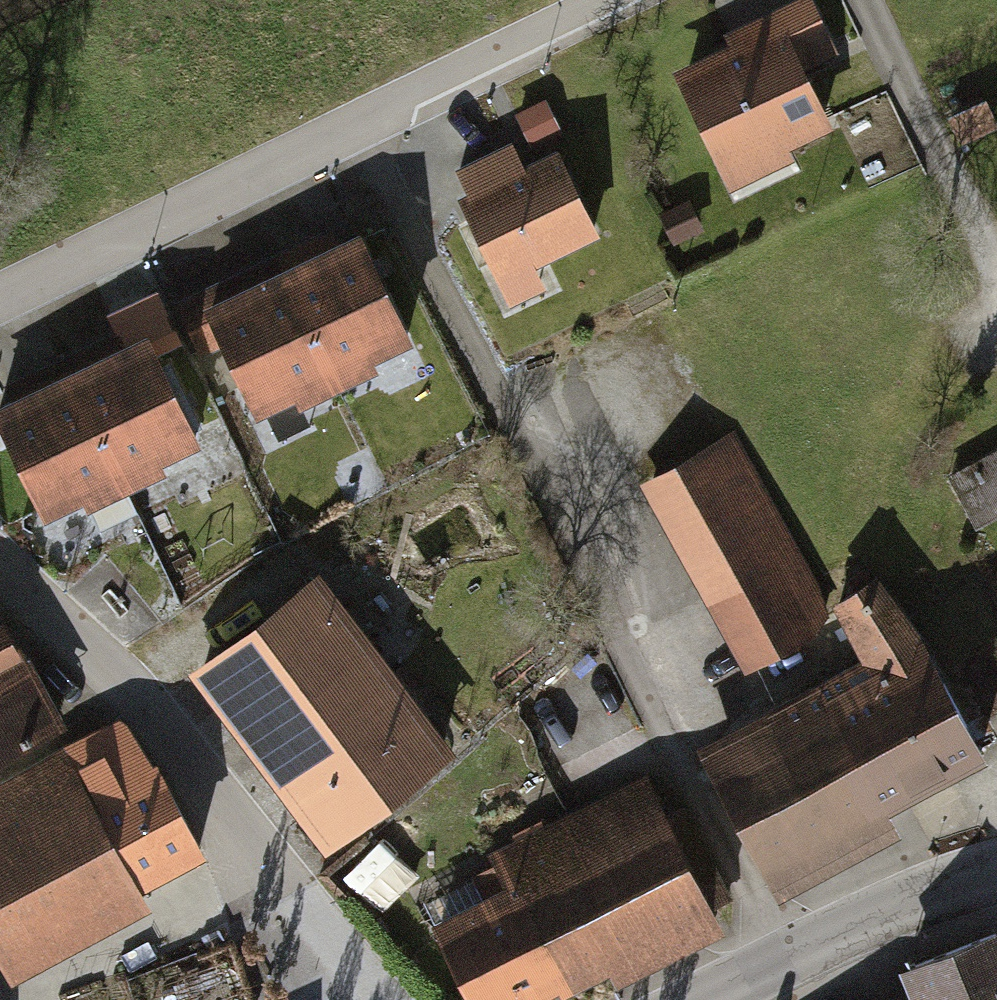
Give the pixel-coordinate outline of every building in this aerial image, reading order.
[(665,77),(718,185),(830,132),(803,74),(838,57),(811,0),(786,0),(720,32),(727,47),(665,77)] [(944,119),(959,147),(996,128),(982,99),(944,119)] [(465,206),(501,282),(594,237),(559,163),(525,179),(510,147),(460,171),(475,202),(465,206)] [(402,348),(349,236),(273,271),(326,383),(402,348)] [(326,383),(273,271),(197,307),(250,419),(326,383)] [(190,447),(142,340),(63,375),(111,482),(190,447)] [(63,375),(0,403),(0,447),(32,518),(111,482),(63,375)] [(727,438),(636,491),(736,663),(828,610),(727,438)] [(977,522),(996,512),(996,453),(953,475),(977,522)] [(314,574),(184,675),(319,847),(449,746),(314,574)] [(970,750),(873,584),(828,610),(855,657),(700,747),(784,891),(881,835),(867,810),(970,750)] [(26,673),(0,622),(0,686),(26,673)] [(0,686),(0,751),(53,725),(26,673),(0,686)] [(0,786),(0,973),(4,981),(142,911),(134,893),(194,863),(131,739),(98,755),(91,740),(0,786)] [(424,924),(464,999),(535,999),(599,967),(612,992),(719,936),(638,780),(491,856),(505,883),(424,924)] [(907,970),(919,999),(996,999),(996,933),(907,970)]
